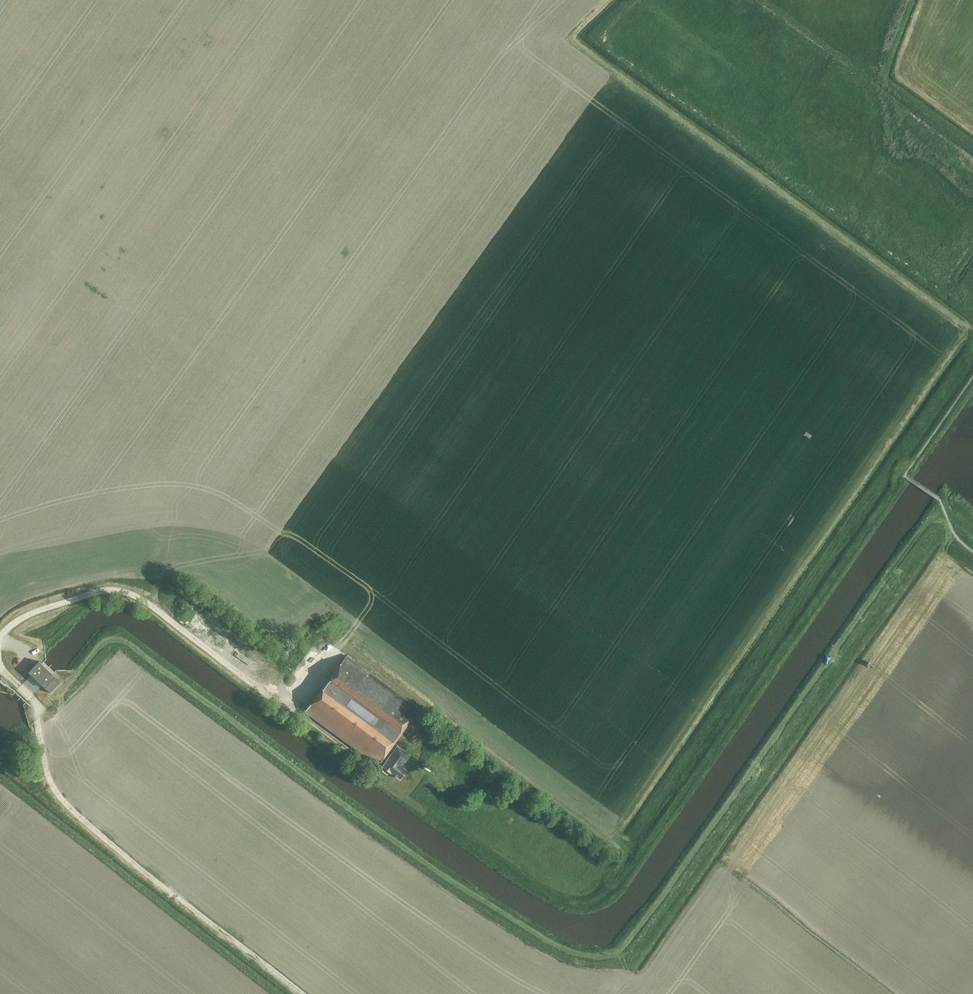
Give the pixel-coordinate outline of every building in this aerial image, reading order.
[(402,766),(410,754),(398,746),(395,749),(392,747),(419,709),(347,656),(305,712),(368,758),(368,756),(379,764),(382,761),(385,763),(382,767),(383,771),(387,774),(391,773),(391,772),(400,779),(407,770),(402,766)] [(50,693),(61,682),(39,661),(29,673),(31,676),(25,683),(35,693),(42,686),(50,693)]
